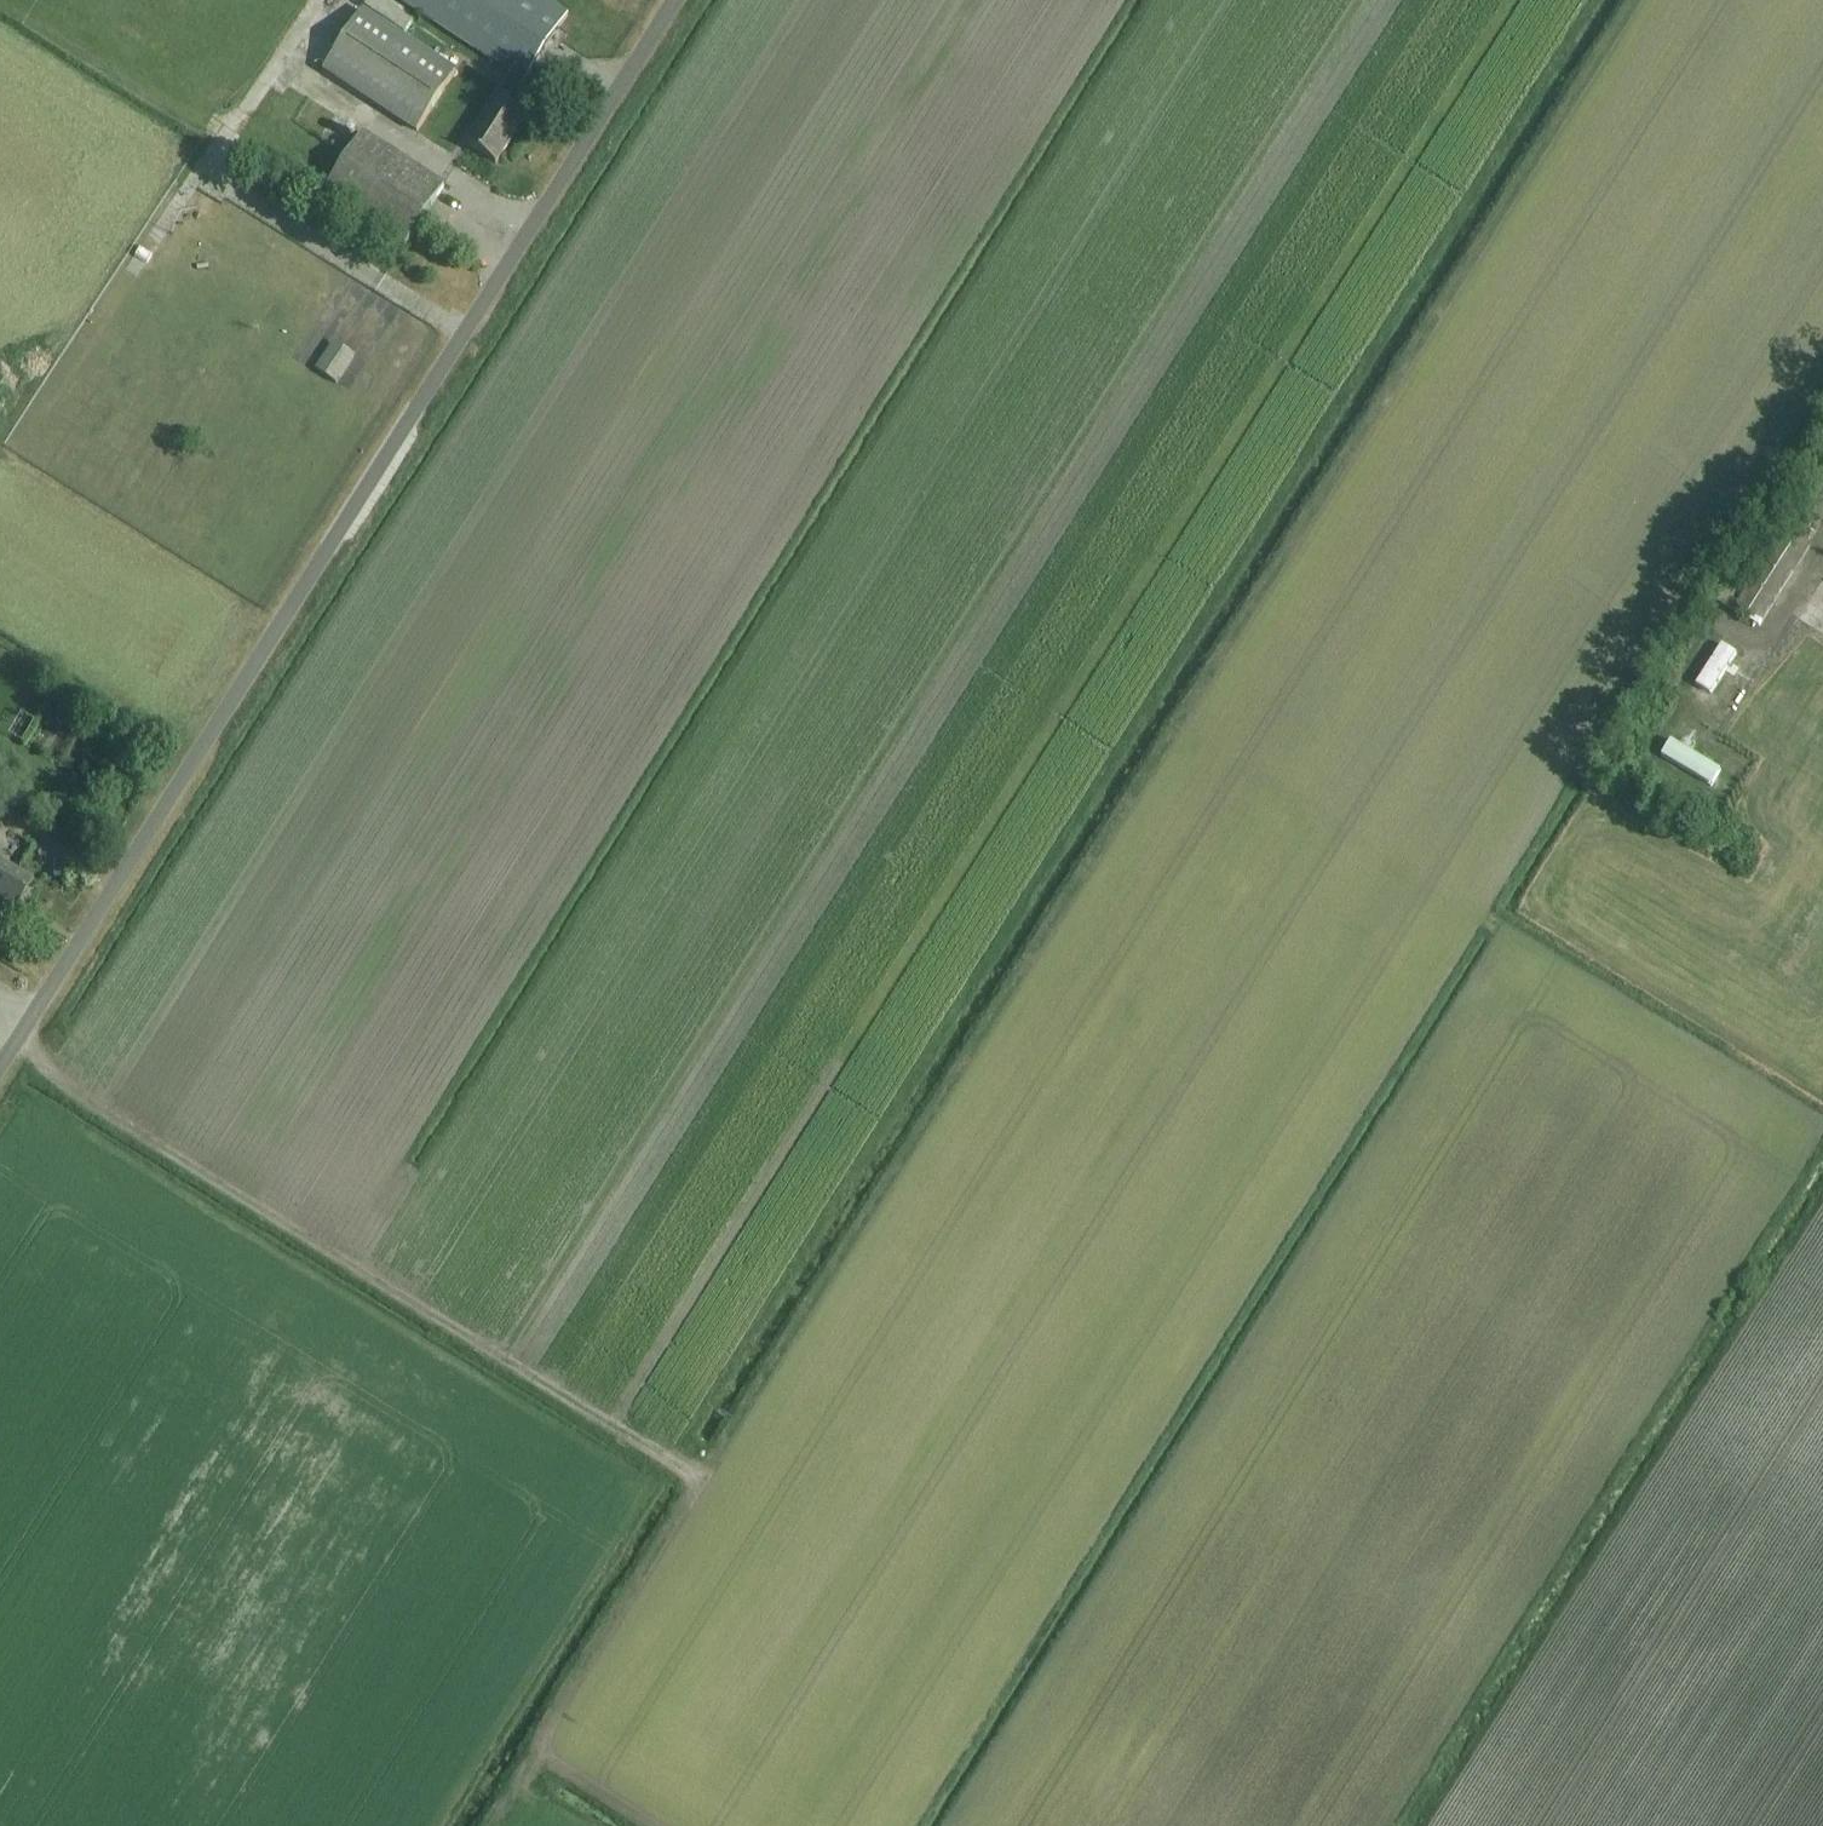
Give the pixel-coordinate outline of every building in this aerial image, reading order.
[(529,112),(511,101),(567,13),(547,0),(400,0),(513,73),(468,142),(497,161),(529,112)] [(416,134),(455,73),(363,13),(324,75),(416,134)] [(402,251),(443,186),(363,135),(321,199),(402,251)] [(1796,528),(1805,513),(1797,508),(1788,523),(1796,528)] [(1763,623),(1811,548),(1775,525),(1758,552),(1748,546),(1727,580),(1730,582),(1719,600),(1734,610),(1736,606),(1763,623)] [(31,879),(0,860),(0,898),(14,906),(31,879)]
